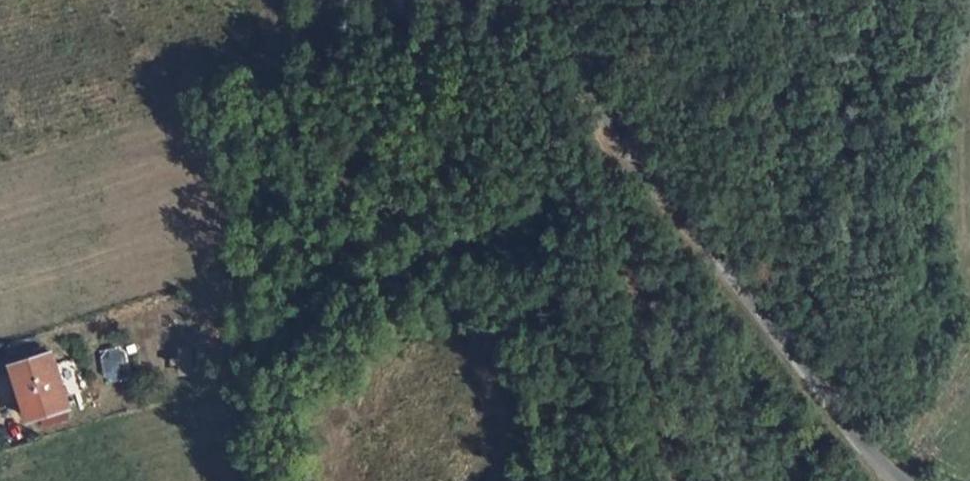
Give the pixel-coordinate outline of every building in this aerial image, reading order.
[(55,400),(93,387),(74,333),(37,346),(55,400)]
